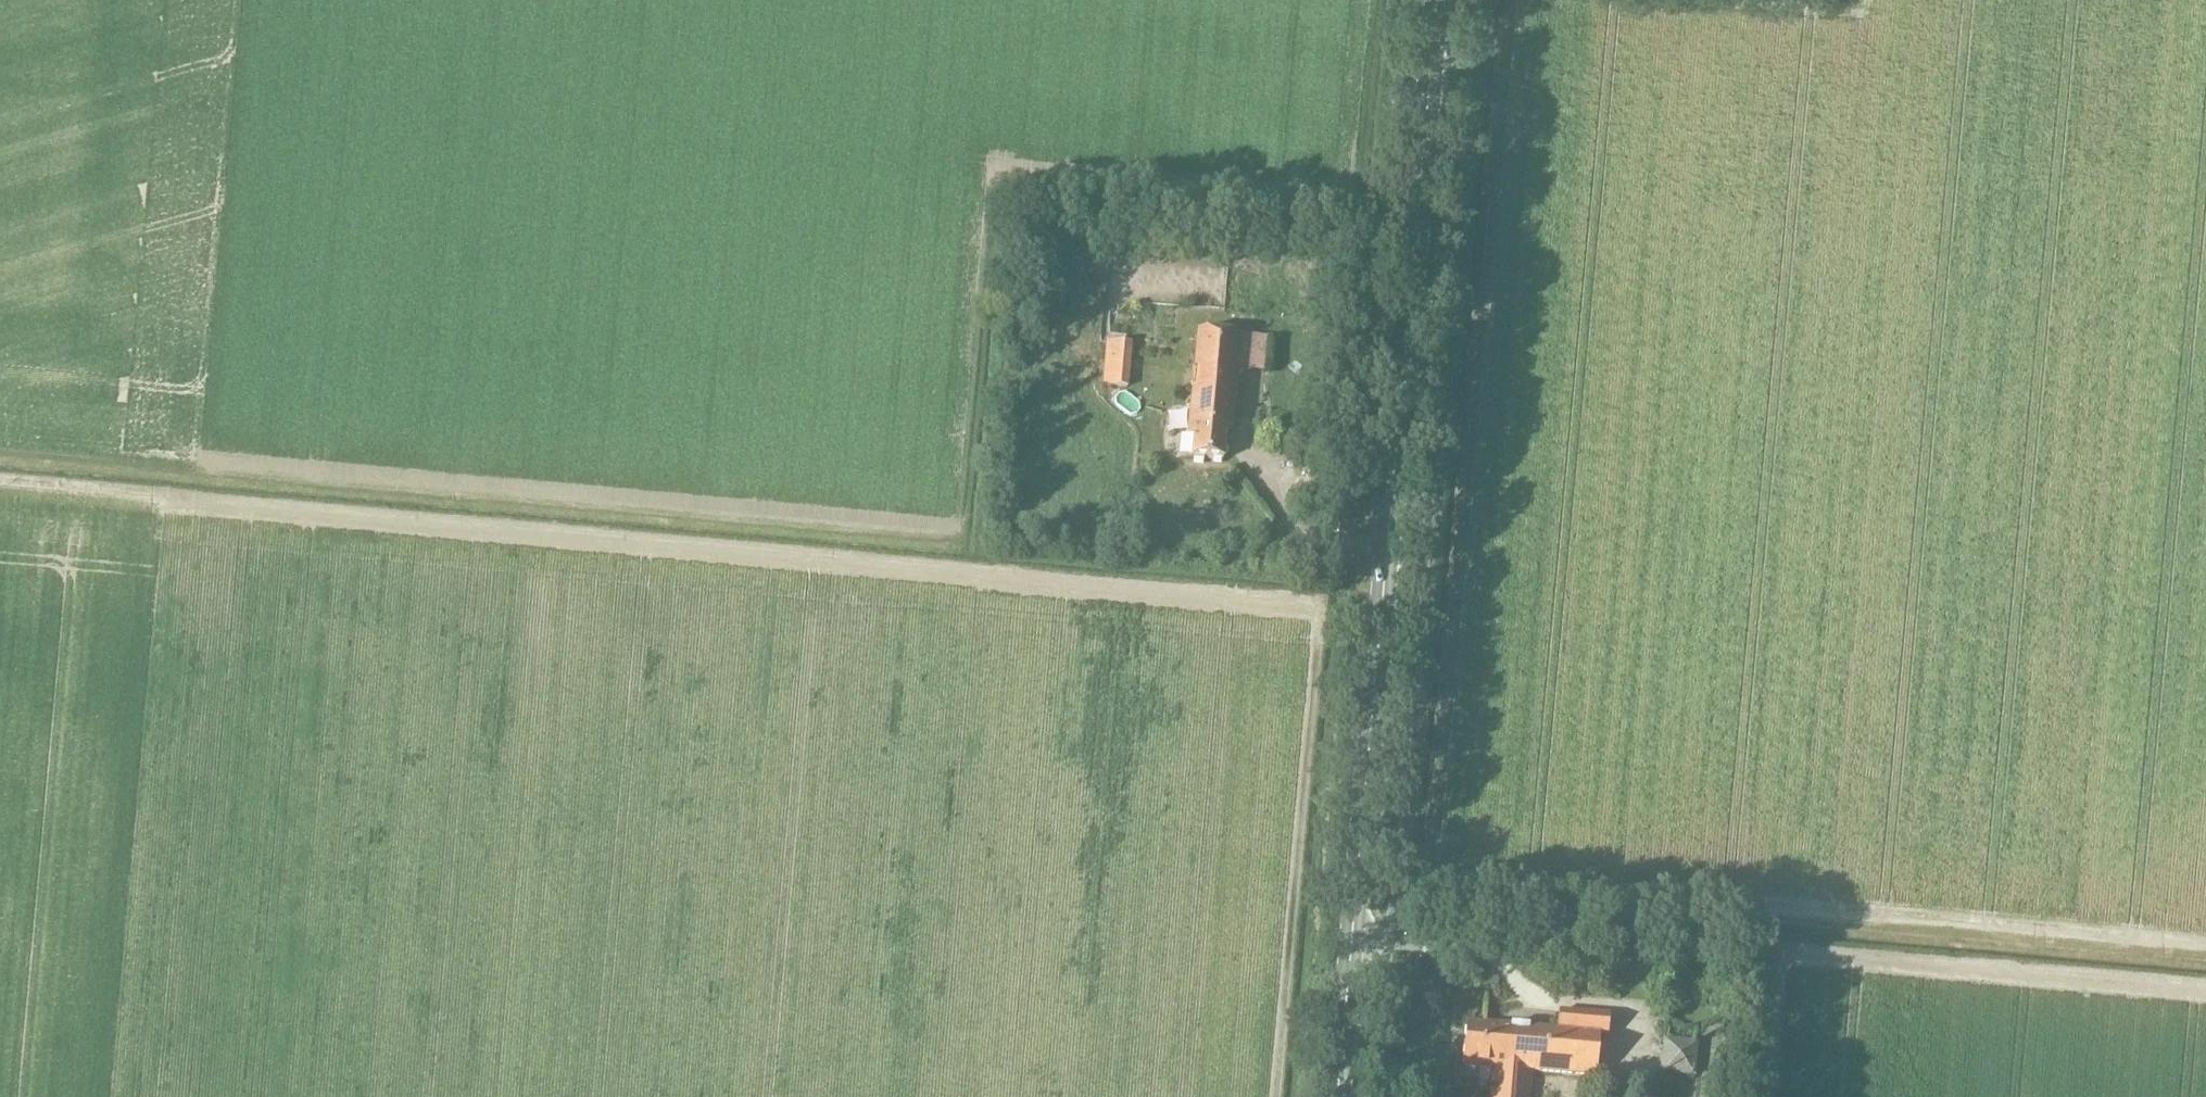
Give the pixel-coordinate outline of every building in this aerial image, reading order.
[(1232,431),(1240,335),(1197,331),(1188,435),(1194,436),(1192,459),(1203,460),(1203,459),(1223,460),(1226,430),(1232,431)] [(1127,388),(1132,343),(1106,341),(1102,386),(1127,388)] [(1599,1035),(1607,1036),(1609,1016),(1559,1012),(1557,1031),(1466,1023),(1462,1066),(1492,1069),(1490,1096),(1529,1096),(1531,1072),(1595,1078),(1599,1035)] [(1694,1078),(1697,1042),(1662,1039),(1658,1075),(1694,1078)]
